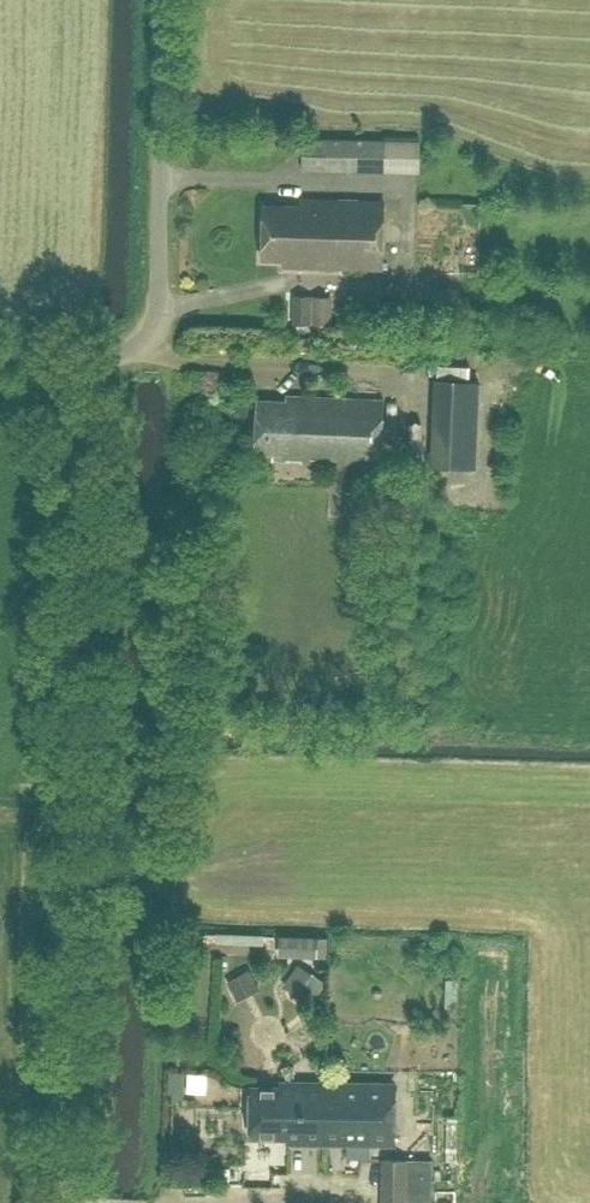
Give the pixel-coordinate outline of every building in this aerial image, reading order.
[(384,172),(385,139),(302,137),(302,170),(384,172)] [(300,200),(300,204),(266,204),(265,258),(288,258),(287,267),(382,269),(383,202),(300,200)] [(368,294),(368,281),(349,280),(349,293),(368,294)] [(293,322),(313,322),(313,295),(293,294),(293,322)] [(430,466),(476,468),(479,381),(434,379),(430,466)] [(272,455),(272,460),(379,464),(380,401),(286,395),(286,400),(256,399),(254,454),(272,455)] [(279,935),(278,956),(317,958),(318,937),(279,935)] [(244,995),(264,986),(255,967),(235,976),(244,995)] [(396,1088),(281,1084),(281,1090),(252,1089),(250,1138),(288,1139),(288,1144),(326,1145),(326,1138),(343,1139),(342,1146),(394,1147),(396,1088)] [(447,1161),(456,1161),(457,1117),(448,1116),(447,1161)] [(431,1160),(383,1159),(382,1202),(430,1202),(431,1160)]
